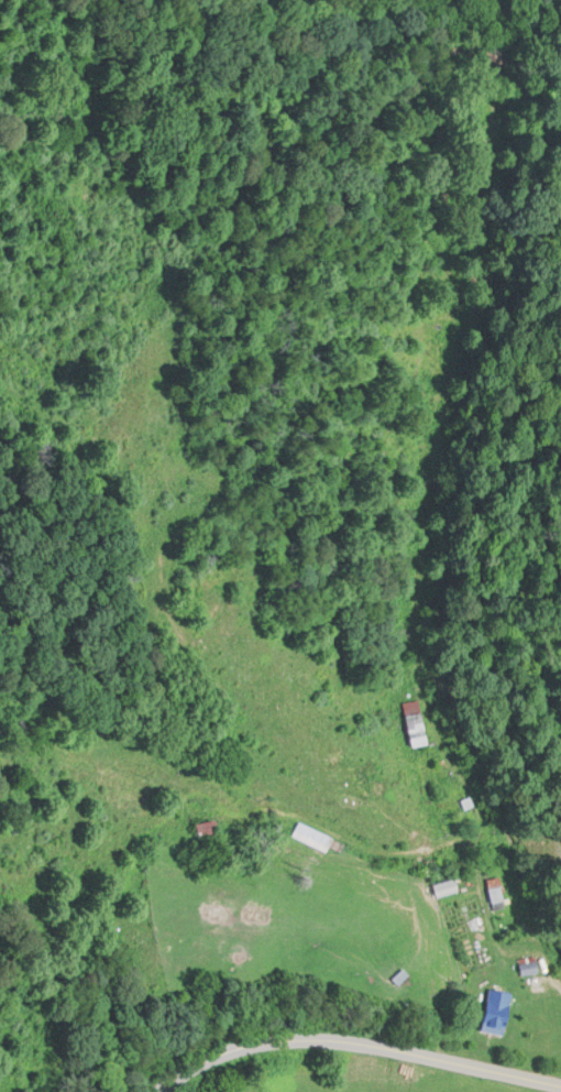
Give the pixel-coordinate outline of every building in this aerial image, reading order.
[(417,698),(401,701),(411,747),(426,743),(417,698)] [(216,829),(213,816),(194,821),(197,834),(216,829)] [(325,850),(333,835),(297,818),(290,833),(325,850)] [(458,887),(452,874),(432,883),(437,896),(458,887)] [(493,909),(505,905),(497,874),(485,878),(493,909)] [(538,970),(535,953),(517,956),(520,973),(538,970)] [(503,1032),(510,989),(488,986),(481,1028),(503,1032)]
